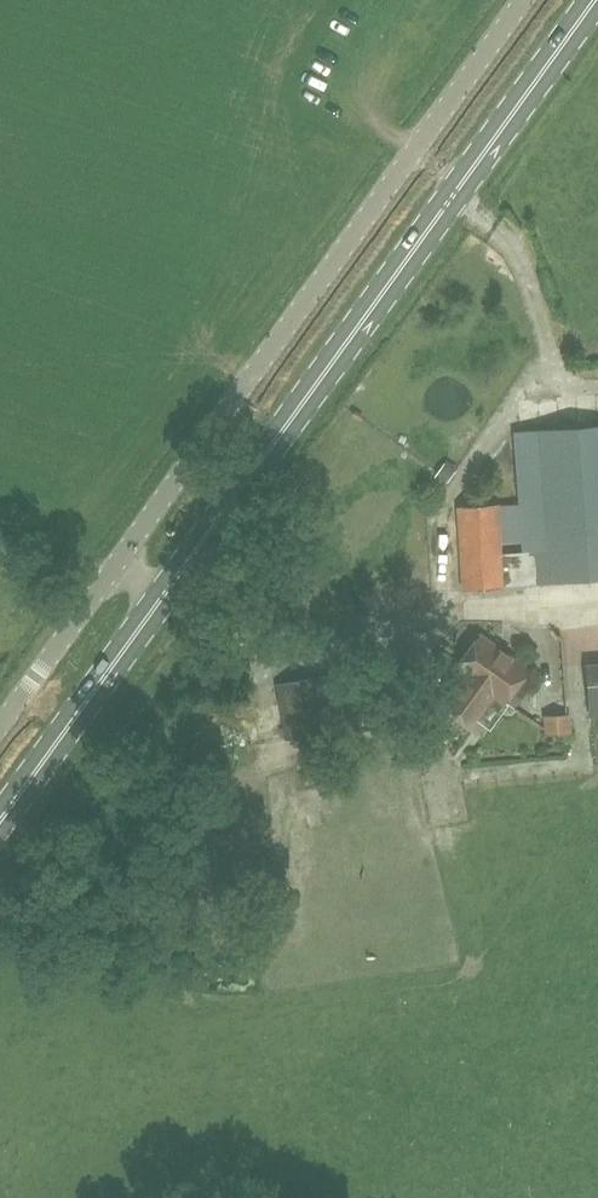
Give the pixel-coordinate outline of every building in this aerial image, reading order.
[(516,433),(521,504),(524,548),(502,550),(499,506),(458,509),(463,589),(597,579),(597,427),(516,433)] [(493,694),(504,702),(526,671),(480,636),(477,640),(473,638),(468,640),(465,644),(465,648),(468,652),(457,668),(464,673),(441,705),(471,726),(476,719),(493,694)] [(597,715),(597,666),(589,666),(593,715),(597,715)] [(337,673),(321,676),(326,704),(342,701),(337,673)] [(276,684),(285,740),(328,733),(318,677),(276,684)] [(568,712),(552,712),(552,731),(568,731),(568,712)]
